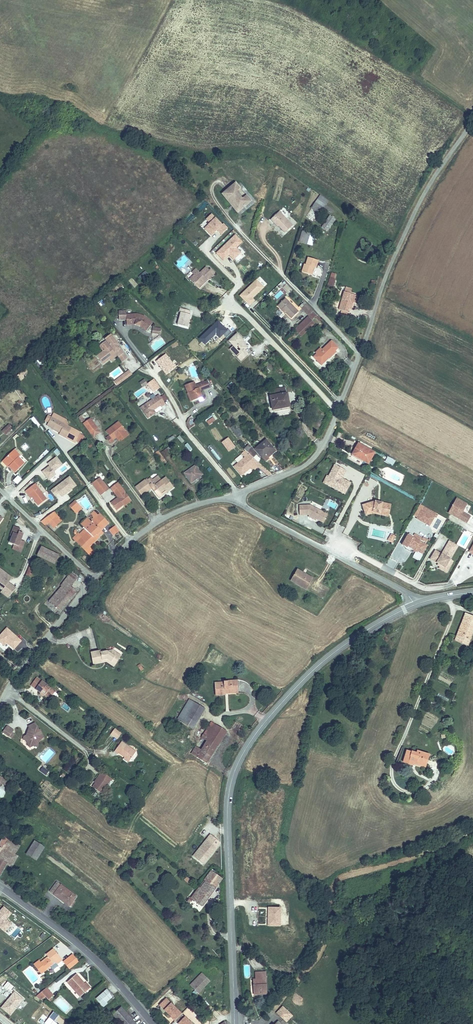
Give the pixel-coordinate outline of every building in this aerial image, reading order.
[(236,181),(220,192),(236,212),(252,200),(246,193),(241,196),(237,190),(240,187),(236,181)] [(211,236),(216,230),(221,234),(227,228),(211,212),(199,225),(211,236)] [(327,231),(335,218),(329,214),(320,227),(327,231)] [(287,236),(294,228),(288,221),(287,222),(280,215),(272,222),(279,228),(282,230),(287,236)] [(300,243),(313,245),(315,233),(302,231),(300,243)] [(236,247),(242,241),(234,233),(215,253),(223,260),(228,255),(233,260),(241,252),(236,247)] [(318,264),(309,261),(306,269),(304,268),(302,274),(311,277),(313,271),(315,272),(318,264)] [(193,275),(189,280),(196,288),(212,274),(206,267),(205,268),(205,267),(199,273),(198,271),(193,275)] [(264,270),(256,276),(262,282),(265,279),(262,276),(266,272),(264,270)] [(144,281),(148,273),(143,271),(139,278),(144,281)] [(249,306),(255,300),(253,297),(264,286),(255,278),(238,295),(249,306)] [(287,292),(291,288),(285,283),(282,288),(287,292)] [(344,293),(338,309),(341,310),(347,312),(348,309),(350,309),(352,303),(355,296),(350,295),(351,290),(346,288),(344,293)] [(283,301),(278,306),(291,319),(296,314),(283,301)] [(296,306),(303,314),(308,309),(301,302),(296,306)] [(291,319),(278,306),(276,307),(289,321),(291,319)] [(308,309),(303,314),(306,317),(311,313),(308,309)] [(179,310),(178,313),(179,314),(175,324),(184,328),(189,317),(187,316),(188,314),(179,310)] [(311,313),(306,317),(310,321),(313,318),(315,317),(311,313)] [(135,315),(123,316),(124,321),(128,320),(129,325),(133,325),(135,325),(137,325),(139,326),(141,327),(147,330),(152,322),(142,317),(140,316),(138,315),(135,315)] [(297,336),(310,323),(306,318),(298,326),(292,331),(297,336)] [(223,334),(226,337),(231,333),(217,319),(198,338),(204,345),(215,334),(219,338),(223,334)] [(299,338),(313,325),(310,323),(297,336),(299,338)] [(235,337),(226,345),(237,357),(235,360),(238,363),(247,355),(243,352),(245,350),(239,344),(241,343),(235,337)] [(110,348),(104,353),(107,356),(99,362),(105,370),(113,364),(115,363),(118,360),(121,364),(126,360),(121,353),(122,352),(116,342),(109,347),(110,348)] [(320,349),(315,354),(316,355),(313,358),(316,362),(317,361),(319,363),(326,357),(327,358),(333,352),(332,351),(335,348),(329,343),(321,350),(320,349)] [(129,364),(126,360),(121,364),(124,368),(129,364)] [(273,371),(269,367),(266,370),(262,373),(267,378),(273,371)] [(19,381),(24,378),(22,375),(27,371),(24,368),(15,376),(19,381)] [(112,372),(116,377),(123,373),(120,368),(112,372)] [(125,381),(123,378),(128,374),(127,373),(115,383),(116,385),(118,383),(120,385),(125,381)] [(143,378),(138,382),(142,387),(147,383),(143,378)] [(192,383),(183,387),(186,395),(189,395),(192,403),(201,399),(198,393),(208,389),(205,382),(200,385),(201,387),(195,389),(192,383)] [(165,405),(159,397),(141,410),(148,420),(153,416),(151,413),(154,412),(160,407),(161,408),(165,405)] [(284,398),(268,401),(270,414),(286,412),(284,398)] [(85,414),(79,418),(91,434),(98,429),(91,420),(87,423),(83,418),(86,415),(85,414)] [(14,418),(7,425),(10,428),(17,422),(14,418)] [(61,433),(61,434),(60,435),(67,439),(71,429),(53,419),(49,426),(61,433)] [(117,422),(104,433),(108,437),(105,439),(109,445),(112,443),(111,441),(124,431),(117,422)] [(48,428),(61,434),(61,433),(49,426),(48,428)] [(232,430),(237,438),(243,435),(238,427),(232,430)] [(227,437),(220,442),(228,451),(235,446),(227,437)] [(266,439),(255,447),(264,458),(267,455),(265,453),(273,447),(266,439)] [(349,451),(348,453),(356,458),(362,447),(348,439),(343,448),(349,451)] [(249,442),(245,446),(246,447),(250,451),(253,454),(256,451),(252,447),(253,446),(249,442)] [(210,444),(207,447),(218,460),(222,458),(210,444)] [(159,453),(153,445),(149,447),(156,456),(157,454),(159,453)] [(168,446),(161,451),(164,456),(168,453),(167,451),(170,449),(168,446)] [(253,454),(250,451),(234,464),(240,472),(249,465),(246,463),(249,460),(253,465),(254,463),(258,466),(267,473),(270,471),(254,456),(253,454)] [(10,453),(2,461),(6,466),(12,474),(21,467),(15,460),(10,453)] [(48,480),(56,473),(54,471),(62,464),(53,454),(38,469),(48,480)] [(387,457),(385,462),(393,465),(395,459),(387,457)] [(193,462),(182,472),(187,479),(190,476),(192,478),(200,472),(193,462)] [(326,484),(343,493),(349,482),(340,478),(338,477),(343,469),(334,464),(327,476),(330,477),(326,484)] [(16,484),(22,479),(17,475),(12,480),(16,484)] [(54,496),(58,493),(61,497),(76,485),(69,475),(49,490),(54,496)] [(146,481),(140,486),(146,494),(151,490),(158,499),(165,494),(163,492),(166,490),(169,493),(173,490),(166,480),(162,483),(158,478),(153,482),(151,479),(147,482),(146,481)] [(100,479),(98,480),(107,493),(109,491),(100,479)] [(98,480),(93,484),(102,496),(107,493),(98,480)] [(29,498),(35,506),(44,498),(32,484),(22,492),(27,499),(29,498)] [(132,502),(126,494),(118,484),(112,489),(117,495),(115,496),(118,500),(112,504),(118,511),(125,506),(125,507),(132,502)] [(142,497),(146,494),(140,486),(136,489),(142,497)] [(460,510),(465,502),(454,495),(445,510),(464,521),(468,514),(460,510)] [(68,506),(71,509),(77,503),(74,500),(68,506)] [(383,514),(385,503),(373,501),(360,506),(363,514),(371,512),(383,514)] [(71,509),(75,514),(81,508),(77,503),(71,509)] [(387,516),(389,504),(385,503),(383,514),(371,512),(363,514),(364,516),(371,513),(387,516)] [(429,523),(435,511),(422,504),(420,508),(429,512),(425,521),(429,523)] [(308,507),(298,508),(298,517),(307,516),(308,517),(315,520),(322,523),(326,515),(308,507)] [(425,521),(429,512),(420,508),(416,517),(425,521)] [(83,531),(78,536),(86,544),(87,544),(94,537),(91,534),(93,532),(95,533),(99,530),(97,528),(105,521),(96,512),(89,520),(87,518),(81,524),(88,531),(85,533),(83,531)] [(19,516),(15,520),(20,525),(24,521),(19,516)] [(50,517),(45,522),(51,527),(55,522),(50,517)] [(113,533),(118,530),(114,524),(109,528),(113,533)] [(11,537),(13,533),(17,535),(18,532),(19,529),(13,527),(11,533),(9,536),(11,537)] [(472,536),(472,533),(466,530),(458,545),(466,549),(472,536)] [(13,533),(11,537),(9,544),(13,545),(17,547),(20,540),(22,534),(18,532),(17,535),(13,533)] [(407,534),(401,545),(406,547),(407,546),(413,549),(415,548),(416,550),(422,553),(427,544),(419,541),(412,537),(407,534)] [(74,538),(83,548),(86,544),(78,536),(77,535),(74,538)] [(24,542),(20,540),(17,547),(13,545),(12,549),(16,551),(20,552),(22,548),(24,542)] [(445,566),(450,557),(457,544),(448,540),(443,549),(447,551),(445,555),(441,553),(435,550),(431,557),(435,559),(434,560),(438,562),(445,566)] [(83,548),(87,552),(92,548),(87,544),(86,544),(83,548)] [(37,556),(55,563),(59,554),(40,546),(37,556)] [(447,571),(453,559),(450,557),(445,566),(438,562),(437,564),(440,565),(439,567),(447,571)] [(30,577),(35,566),(29,564),(25,575),(30,577)] [(13,576),(0,567),(0,587),(2,589),(0,592),(9,598),(16,587),(9,582),(13,576)] [(66,598),(70,594),(66,590),(70,585),(78,577),(69,569),(57,581),(58,582),(44,597),(57,611),(68,599),(66,598)] [(291,579),(307,589),(313,578),(298,569),(291,579)] [(70,585),(66,590),(70,594),(66,598),(68,599),(76,591),(70,585)] [(472,623),(465,619),(467,614),(457,610),(456,613),(445,640),(456,644),(457,641),(465,644),(472,623)] [(472,623),(472,617),(467,614),(465,619),(472,623)] [(25,633),(28,629),(21,622),(17,625),(25,633)] [(0,642),(0,647),(4,651),(9,646),(13,650),(22,640),(7,626),(0,634),(0,642)] [(100,649),(98,638),(95,638),(93,628),(88,629),(93,651),(100,649)] [(376,634),(378,638),(387,633),(385,629),(376,634)] [(98,651),(88,653),(90,666),(99,665),(98,661),(104,660),(107,662),(111,657),(115,660),(118,656),(111,651),(98,653),(98,651)] [(115,660),(111,657),(107,662),(104,660),(98,661),(99,665),(104,664),(109,667),(115,660)] [(226,691),(230,690),(230,687),(233,686),(232,679),(219,682),(220,683),(211,685),(212,695),(222,693),(221,689),(226,689),(226,691)] [(35,681),(29,689),(38,695),(40,693),(45,696),(44,697),(48,700),(52,694),(35,681)] [(61,701),(59,705),(68,711),(70,707),(61,701)] [(185,702),(176,723),(178,724),(181,719),(189,704),(185,702)] [(181,719),(178,724),(192,731),(202,710),(189,704),(181,719)] [(209,764),(218,744),(214,742),(216,736),(221,739),(223,735),(214,729),(215,727),(216,725),(210,723),(202,738),(207,741),(201,751),(197,749),(194,756),(209,764)] [(36,726),(28,729),(30,735),(29,736),(25,735),(24,738),(20,738),(20,741),(24,741),(27,749),(32,747),(36,749),(39,743),(44,741),(40,732),(38,733),(36,726)] [(5,729),(2,733),(8,737),(10,733),(11,733),(5,729)] [(118,752),(123,756),(128,759),(134,751),(119,740),(112,751),(117,754),(118,752)] [(406,772),(407,769),(408,767),(410,768),(409,770),(414,772),(415,770),(419,772),(423,760),(412,755),(411,757),(402,753),(396,768),(406,772)] [(101,770),(98,774),(100,776),(95,782),(93,785),(100,790),(110,777),(101,770)] [(35,839),(26,852),(35,858),(44,845),(35,839)] [(205,846),(214,854),(220,846),(211,839),(205,846)] [(6,864),(9,865),(13,859),(15,860),(18,855),(7,848),(9,845),(6,843),(0,853),(0,873),(6,864)] [(214,854),(205,846),(196,858),(205,866),(214,854)] [(188,878),(196,884),(202,876),(195,870),(188,878)] [(205,883),(216,892),(222,884),(210,875),(205,883)] [(62,882),(55,893),(62,897),(63,896),(71,902),(77,893),(62,882)] [(216,892),(205,883),(201,887),(198,892),(194,897),(187,905),(189,907),(193,902),(202,910),(216,892)] [(0,909),(0,928),(6,932),(13,923),(7,919),(12,912),(3,905),(0,909)] [(267,906),(266,926),(280,926),(281,907),(267,906)] [(57,965),(62,961),(54,950),(47,955),(48,958),(41,963),(40,961),(34,965),(41,975),(50,968),(53,971),(58,967),(57,965)] [(70,958),(76,966),(79,964),(73,956),(70,958)] [(76,966),(70,958),(64,963),(69,971),(76,966)] [(269,993),(268,971),(258,972),(258,979),(256,979),(256,984),(261,984),(261,993),(269,993)] [(78,977),(76,974),(68,981),(81,997),(90,990),(80,977),(78,977)] [(189,987),(197,995),(201,991),(200,991),(201,990),(202,990),(210,984),(202,975),(189,987)] [(41,998),(46,995),(50,1000),(53,998),(52,996),(54,995),(48,987),(37,994),(41,998)] [(0,1007),(0,1008),(10,1016),(24,998),(14,990),(0,1007)] [(111,996),(104,990),(95,1001),(102,1007),(105,1003),(104,1003),(111,996)] [(280,1005),(274,1012),(282,1020),(289,1014),(280,1005)] [(121,1006),(113,1013),(124,1023),(138,1023),(121,1006)] [(176,1006),(169,1013),(180,1023),(186,1017),(176,1006)]
